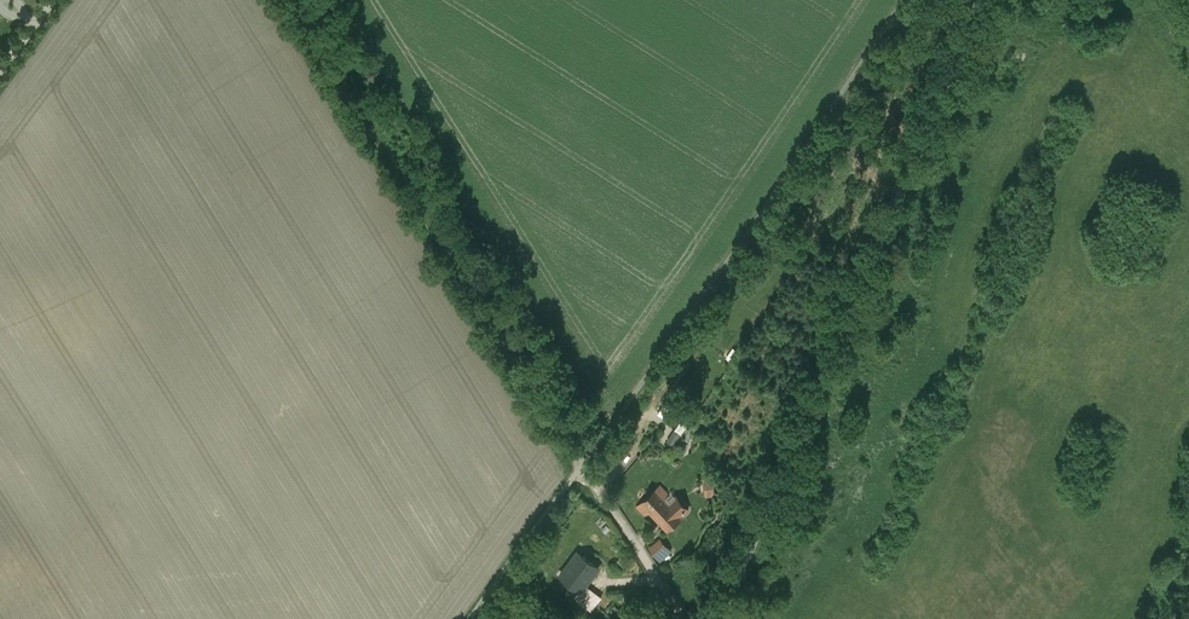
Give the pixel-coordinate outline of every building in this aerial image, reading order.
[(707,494),(719,493),(718,478),(705,479),(707,494)] [(666,498),(650,481),(631,498),(637,505),(642,500),(660,519),(674,506),(673,505),(679,500),(672,492),(666,498)] [(661,538),(651,548),(661,558),(671,549),(661,538)] [(599,567),(578,552),(560,575),(582,591),(599,567)]
